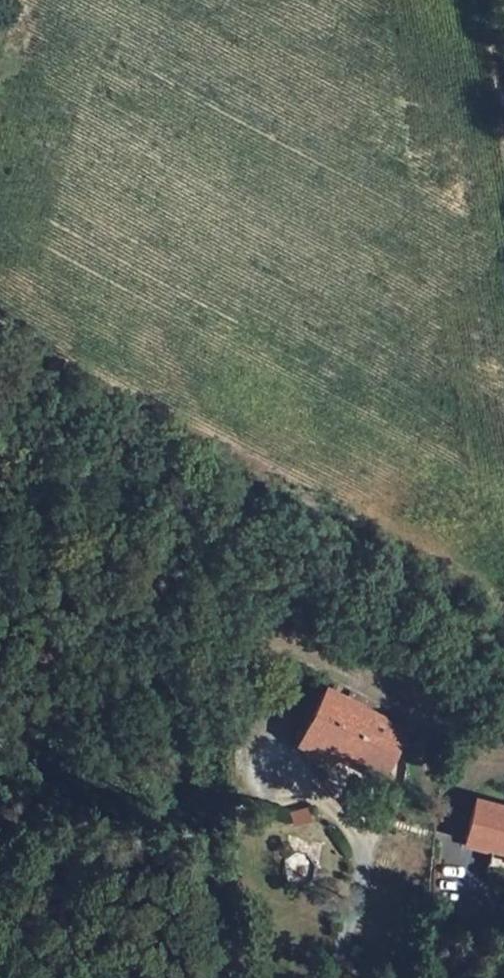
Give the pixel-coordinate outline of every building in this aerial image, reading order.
[(405,730),(327,689),(298,745),(322,757),(326,750),(334,755),(349,762),(354,754),(371,763),(372,762),(379,747),(393,754),(405,730)] [(380,779),(393,754),(379,747),(372,762),(371,763),(354,754),(349,762),(380,779)] [(326,750),(322,757),(331,762),(334,755),(326,750)] [(464,842),(491,849),(503,852),(503,808),(476,800),(464,842)] [(491,849),(484,875),(498,878),(503,856),(503,852),(491,849)]
